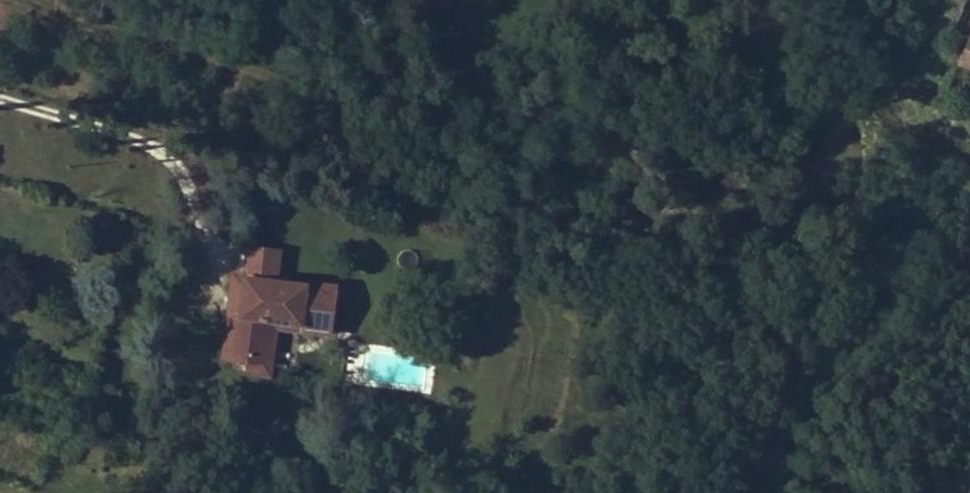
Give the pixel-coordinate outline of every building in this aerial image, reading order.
[(958,60),(969,65),(969,31),(958,60)] [(280,262),(246,258),(244,275),(278,279),(280,262)] [(228,314),(239,315),(244,275),(233,273),(228,314)] [(244,275),(239,315),(228,314),(223,355),(247,357),(248,350),(271,353),(274,326),(275,320),(300,323),(299,329),(322,332),(324,315),(333,316),(335,286),(278,279),(244,275)] [(330,333),(333,316),(324,315),(322,332),(330,333)] [(274,326),(299,329),(300,323),(275,320),(274,326)] [(270,360),(271,353),(248,350),(247,357),(270,360)]
